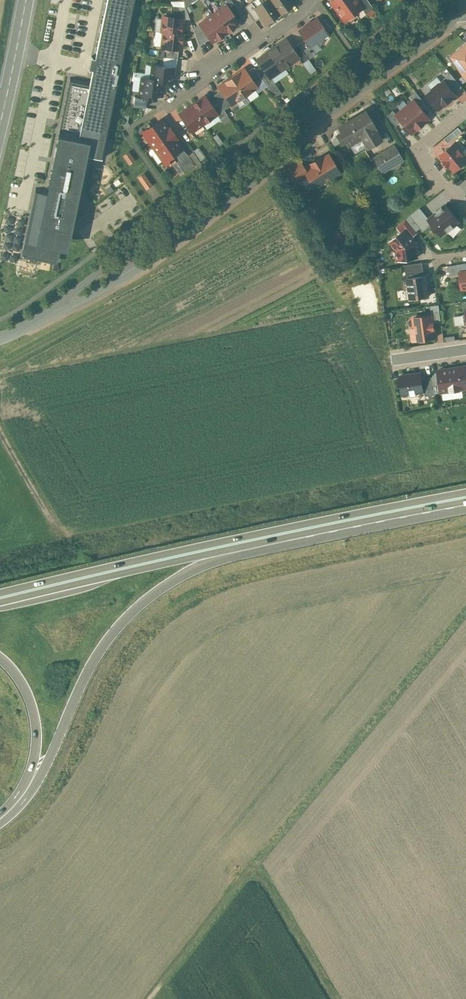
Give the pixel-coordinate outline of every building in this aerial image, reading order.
[(35,192),(22,256),(58,264),(61,250),(67,251),(87,155),(101,158),(134,0),(108,0),(90,86),(71,82),(59,135),(58,135),(46,194),(35,192)] [(254,8),(260,17),(265,23),(279,14),(270,0),(265,0),(254,7),(254,8)] [(279,14),(293,4),(290,0),(270,0),(279,14)] [(343,0),(332,0),(330,1),(336,9),(344,20),(353,13),(343,0)] [(353,13),(361,7),(356,0),(343,0),(353,13)] [(367,0),(357,0),(356,0),(361,7),(365,13),(373,8),(367,0)] [(254,7),(251,2),(244,6),(254,21),(260,17),(254,8),(254,7)] [(185,7),(171,5),(170,17),(182,18),(189,19),(185,7)] [(226,5),(212,14),(225,32),(228,30),(229,31),(233,28),(232,27),(238,23),(236,21),(231,13),(226,5)] [(232,11),(231,13),(236,21),(242,17),(237,9),(232,11)] [(212,14),(199,23),(209,38),(212,41),(217,38),(218,39),(222,36),(222,35),(225,32),(212,14)] [(170,17),(162,16),(161,31),(163,32),(163,31),(181,33),(182,18),(170,17)] [(317,18),(298,31),(304,39),(309,46),(316,41),(317,42),(322,39),(321,38),(327,34),(317,18)] [(209,38),(199,23),(193,28),(199,45),(209,38)] [(181,33),(163,31),(163,32),(161,46),(178,48),(181,49),(183,33),(181,33)] [(292,48),(285,39),(271,49),(284,67),(297,57),(298,57),(292,48)] [(309,46),(304,39),(298,44),(308,59),(314,54),(309,46)] [(450,54),(455,60),(453,61),(464,75),(465,74),(465,42),(450,54)] [(308,59),(298,44),(292,48),(298,57),(297,57),(301,63),(308,59)] [(178,48),(167,47),(166,57),(177,58),(178,48)] [(271,49),(257,59),(261,65),(269,77),(270,77),(284,67),(271,49)] [(166,57),(163,57),(162,66),(174,68),(175,68),(177,58),(166,57)] [(162,66),(151,65),(150,78),(150,79),(163,80),(163,81),(172,82),(174,68),(162,66)] [(269,77),(261,65),(256,69),(255,69),(264,81),(263,82),(266,84),(272,80),(270,77),(269,77)] [(256,69),(254,66),(246,72),(256,87),(263,82),(264,81),(255,69),(256,69)] [(246,72),(243,69),(231,77),(243,95),(256,87),(246,72)] [(163,80),(150,79),(150,78),(141,77),(138,97),(138,98),(145,98),(155,99),(156,94),(162,95),(163,81),(163,80)] [(243,95),(231,77),(218,86),(221,89),(231,104),(243,95)] [(445,80),(440,85),(439,84),(433,89),(433,90),(427,95),(439,109),(444,104),(445,105),(451,100),(450,99),(456,94),(445,80)] [(231,104),(221,89),(213,95),(218,102),(223,109),(231,104)] [(415,98),(420,105),(425,101),(416,90),(409,95),(413,100),(415,98)] [(204,96),(191,105),(203,123),(216,114),(217,114),(212,106),(204,96)] [(138,97),(134,97),(133,105),(144,107),(145,98),(138,98),(138,97)] [(397,114),(396,114),(402,121),(405,125),(412,133),(430,117),(425,111),(420,105),(415,98),(413,100),(397,114)] [(223,109),(218,102),(212,106),(217,114),(216,114),(220,119),(227,114),(223,109)] [(203,123),(191,105),(179,114),(191,131),(203,123)] [(365,109),(338,125),(347,142),(362,133),(370,145),(380,139),(373,128),(375,127),(365,109)] [(395,126),(402,121),(396,114),(397,114),(393,109),(386,114),(395,126)] [(161,119),(143,132),(153,146),(172,133),(169,128),(168,129),(161,119)] [(458,126),(444,137),(448,142),(462,131),(458,126)] [(172,133),(153,146),(167,167),(175,161),(171,155),(181,148),(174,139),(176,138),(172,133)] [(440,152),(445,157),(443,159),(450,167),(451,166),(456,171),(465,163),(465,154),(454,140),(440,152)] [(393,145),(387,149),(395,162),(400,159),(393,145)] [(387,149),(372,158),(380,171),(395,162),(387,149)] [(129,151),(123,155),(129,164),(135,160),(129,151)] [(310,165),(304,169),(307,175),(314,186),(338,172),(327,154),(319,159),(318,157),(309,162),(310,165)] [(188,155),(177,163),(184,173),(194,165),(188,155)] [(292,184),(307,175),(304,169),(298,160),(283,169),(292,184)] [(137,175),(145,188),(151,184),(143,171),(137,175)] [(429,216),(427,217),(432,222),(441,234),(460,219),(446,202),(429,216)] [(427,217),(429,216),(421,206),(410,215),(422,229),(432,222),(427,217)] [(397,225),(401,230),(405,227),(412,236),(417,232),(406,218),(397,225)] [(412,236),(405,227),(401,230),(391,239),(398,248),(400,259),(418,257),(416,240),(412,236)] [(423,262),(405,265),(407,278),(424,275),(423,262)] [(465,271),(465,265),(465,263),(449,266),(450,275),(460,274),(460,272),(465,271)] [(424,275),(407,278),(408,281),(404,281),(405,291),(408,290),(410,299),(430,296),(427,275),(424,275)] [(431,305),(432,315),(433,323),(442,321),(439,304),(431,305)] [(432,315),(414,317),(415,329),(412,329),(413,340),(435,337),(433,323),(432,315)] [(439,368),(442,391),(465,388),(465,365),(439,368)] [(422,370),(399,373),(402,396),(425,393),(423,377),(422,370)] [(433,376),(423,377),(425,393),(425,396),(436,395),(433,376)]
